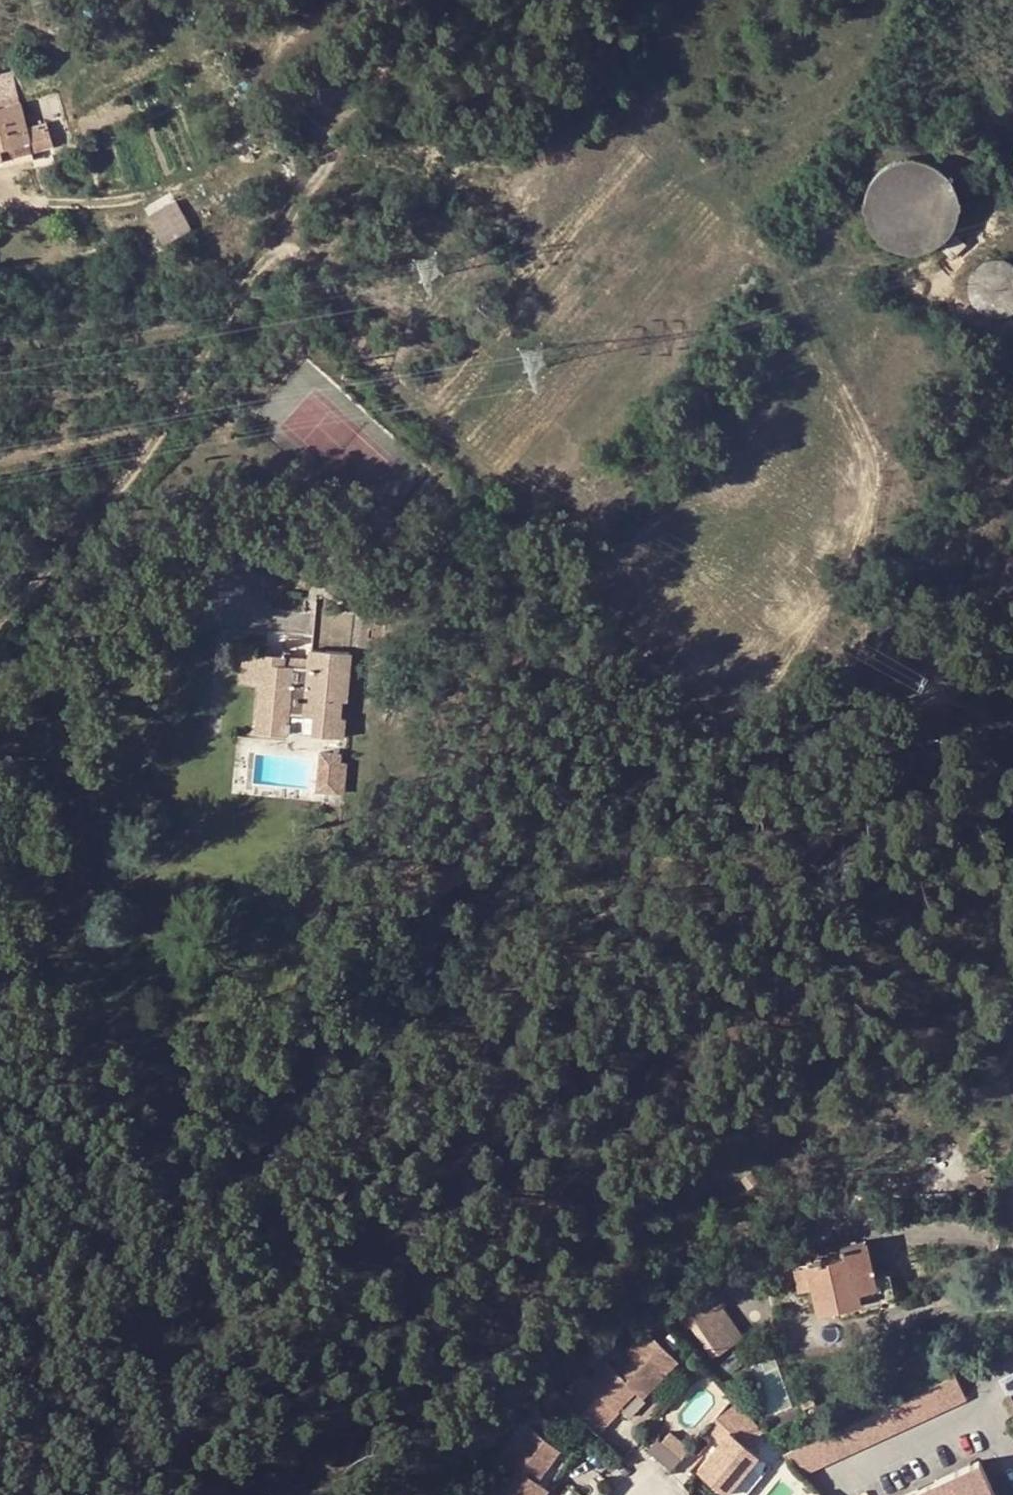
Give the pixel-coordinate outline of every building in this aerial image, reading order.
[(33,147),(38,146),(55,141),(49,118),(29,123),(21,94),(15,68),(0,72),(0,157),(3,156),(5,163),(35,155),(33,147)] [(878,171),(873,175),(871,178),(868,183),(865,189),(864,195),(863,202),(863,208),(864,215),(865,221),(868,227),(871,232),(875,237),(879,242),(884,246),(890,249),(896,252),(902,253),(908,254),(915,254),(921,253),(927,252),(933,249),(939,246),(944,242),(948,237),(952,232),(955,227),(958,221),(960,209),(960,203),(959,196),(957,190),(955,184),(951,178),(947,173),(943,169),(937,165),(932,162),(926,160),(919,158),(913,158),(907,158),(900,159),(894,161),(888,163),(883,166),(878,171)] [(177,198),(148,209),(158,235),(187,224),(177,198)] [(956,234),(942,247),(952,257),(966,244),(956,234)] [(972,274),(970,277),(969,282),(968,287),(969,292),(970,297),(972,301),(974,306),(978,309),(982,312),(986,315),(991,316),(996,317),(1001,317),(1006,316),(1010,315),(1012,313),(1012,262),(1011,261),(1006,259),(1001,258),(996,258),(991,259),(987,260),(982,263),(978,266),(975,269),(972,274)] [(343,697),(347,649),(351,614),(313,611),(310,645),(308,664),(281,662),(282,653),(243,650),(241,679),(259,680),(255,729),(282,731),(286,711),(313,713),(311,731),(340,734),(341,716),(338,715),(340,697),(343,697)] [(339,791),(343,791),(347,750),(319,748),(315,790),(327,791),(339,791)] [(860,1299),(857,1289),(874,1285),(872,1274),(864,1239),(841,1244),(843,1252),(805,1262),(811,1287),(816,1309),(838,1304),(860,1299)] [(805,1262),(791,1265),(797,1290),(811,1287),(805,1262)] [(874,1285),(857,1289),(860,1299),(892,1292),(888,1271),(872,1274),(874,1285)] [(697,1323),(717,1351),(741,1335),(721,1306),(724,1304),(716,1292),(679,1317),(687,1330),(697,1323)] [(637,1390),(645,1382),(650,1387),(677,1358),(646,1328),(611,1364),(608,1360),(589,1380),(583,1374),(561,1397),(596,1432),(618,1409),(616,1407),(634,1388),(637,1390)] [(777,1356),(754,1363),(769,1412),(792,1405),(777,1356)] [(783,1452),(801,1471),(902,1427),(911,1423),(966,1399),(955,1373),(895,1401),(886,1405),(783,1452)] [(642,1395),(650,1387),(645,1382),(637,1390),(642,1395)] [(717,1409),(703,1426),(718,1439),(695,1467),(723,1491),(755,1452),(745,1444),(760,1426),(729,1393),(717,1409)] [(539,1422),(491,1488),(500,1494),(548,1494),(552,1489),(541,1481),(568,1443),(539,1422)] [(651,1448),(671,1466),(689,1445),(668,1428),(651,1448)] [(905,1494),(997,1494),(980,1461),(949,1475),(939,1479),(905,1494)]
